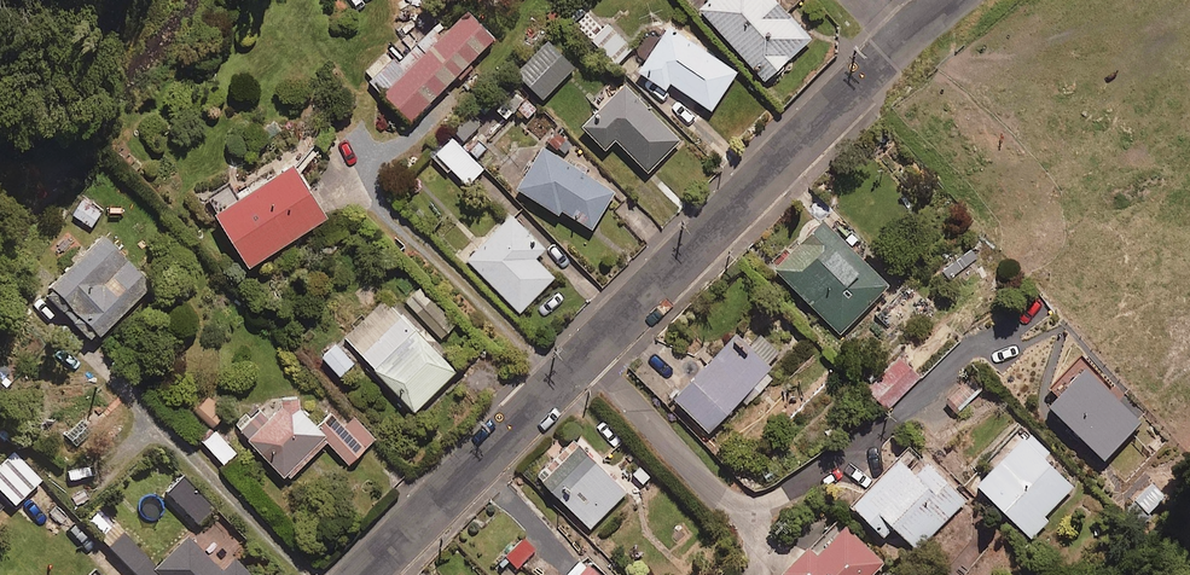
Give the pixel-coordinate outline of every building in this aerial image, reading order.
[(776,0),(708,0),(699,8),(764,80),(810,38),(776,0)] [(454,76),(459,81),(478,62),(473,57),(493,38),(464,9),(440,33),(434,27),(397,63),(386,52),(364,74),(409,120),(454,76)] [(634,47),(610,21),(592,38),(615,64),(634,47)] [(736,72),(669,26),(638,71),(664,88),(668,81),(710,109),(736,72)] [(572,67),(547,43),(517,74),(542,98),(572,67)] [(679,140),(622,84),(581,126),(605,149),(615,139),(648,172),(679,140)] [(494,107),(506,119),(516,108),(526,118),(534,110),(511,89),(494,107)] [(429,156),(447,173),(450,170),(466,185),(481,170),(448,137),(429,156)] [(614,193),(543,146),(516,187),(557,214),(560,209),(590,229),(614,193)] [(325,217),(292,165),(213,214),(246,267),(325,217)] [(100,212),(81,200),(72,214),(91,226),(100,212)] [(543,248),(510,215),(466,259),(519,311),(553,277),(534,257),(543,248)] [(888,286),(822,220),(774,268),(840,334),(888,286)] [(147,287),(97,238),(41,294),(91,343),(147,287)] [(455,371),(385,299),(344,338),(414,410),(455,371)] [(455,323),(431,299),(415,315),(439,339),(455,323)] [(775,376),(733,334),(672,396),(707,432),(743,396),(749,402),(775,376)] [(353,363),(336,343),(322,356),(339,375),(353,363)] [(920,377),(899,356),(866,389),(887,409),(920,377)] [(1103,458),(1139,421),(1078,360),(1050,389),(1055,393),(1046,402),(1103,458)] [(980,392),(969,380),(948,398),(959,411),(980,392)] [(372,441),(335,404),(314,425),(281,391),(240,432),(286,479),(325,440),(349,464),(372,441)] [(226,414),(204,392),(188,407),(210,430),(226,414)] [(236,453),(214,429),(202,440),(224,464),(236,453)] [(989,462),(992,466),(975,484),(1031,537),(1047,520),(1044,516),(1073,485),(1044,457),(1049,452),(1026,430),(1016,440),(1013,437),(989,462)] [(626,492),(574,439),(537,475),(589,529),(626,492)] [(11,453),(0,464),(0,495),(12,507),(38,480),(11,453)] [(913,472),(899,458),(852,505),(883,536),(893,526),(917,549),(966,500),(925,460),(913,472)] [(212,510),(179,478),(164,494),(197,525),(212,510)] [(1164,497),(1150,484),(1135,499),(1148,513),(1164,497)] [(231,559),(244,551),(233,548),(214,534),(197,551),(184,538),(154,568),(99,510),(85,524),(134,574),(248,574),(231,559)] [(842,525),(814,553),(808,547),(782,573),(784,574),(872,574),(882,566),(842,525)] [(505,557),(508,560),(497,569),(502,574),(508,574),(531,554),(521,542),(505,557)] [(567,574),(599,574),(583,559),(567,574)]
